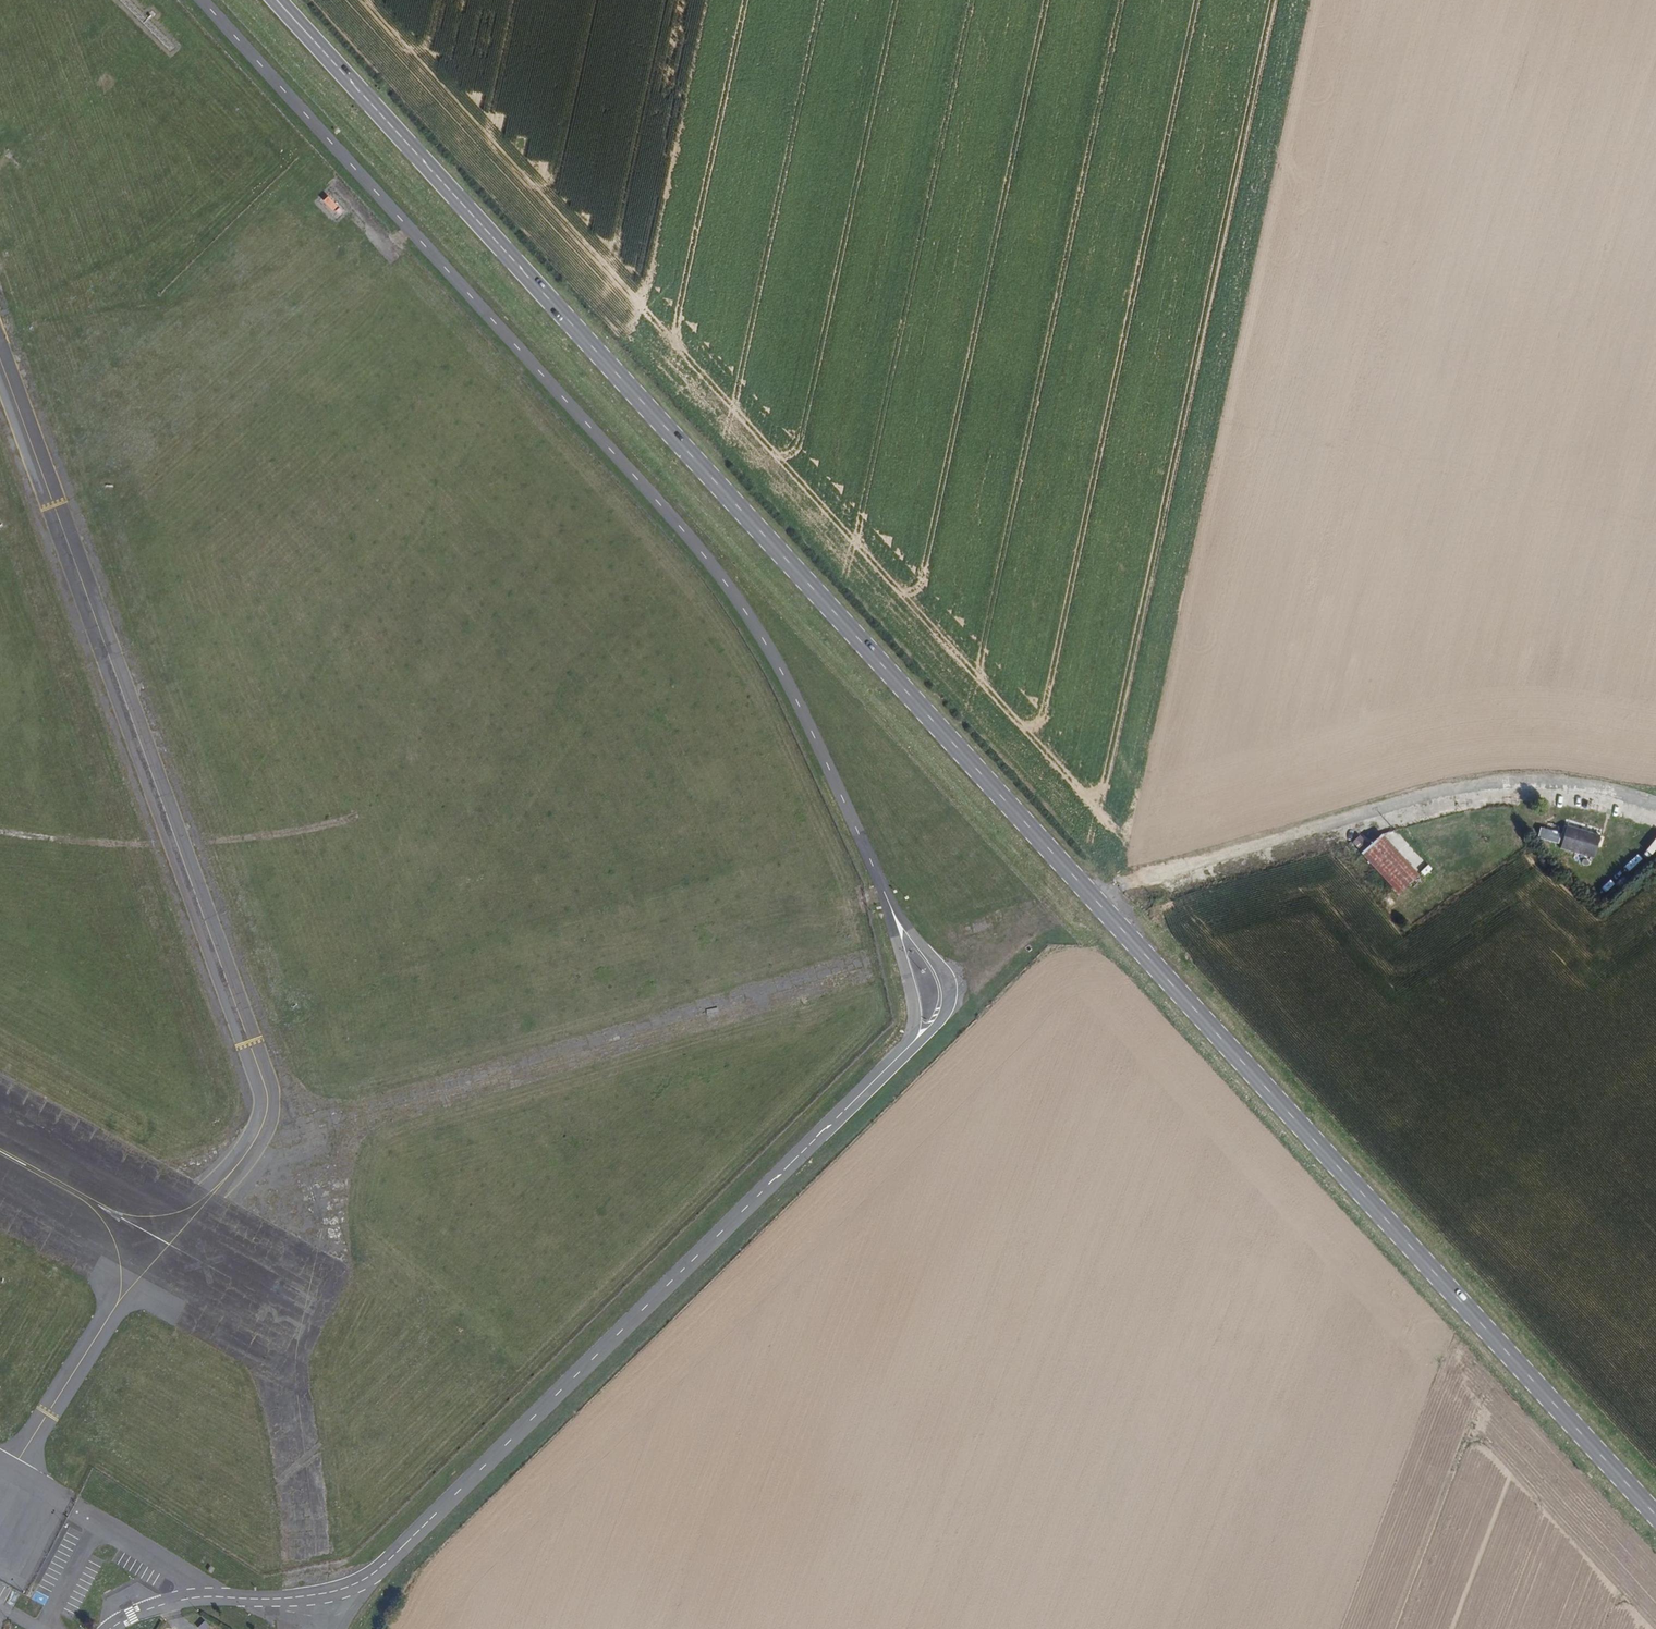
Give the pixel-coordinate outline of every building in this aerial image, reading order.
[(1594,858),(1600,834),(1566,824),(1559,847),(1594,858)] [(1420,875),(1411,865),(1382,834),(1375,842),(1364,853),(1371,862),(1400,894),(1420,875)]
